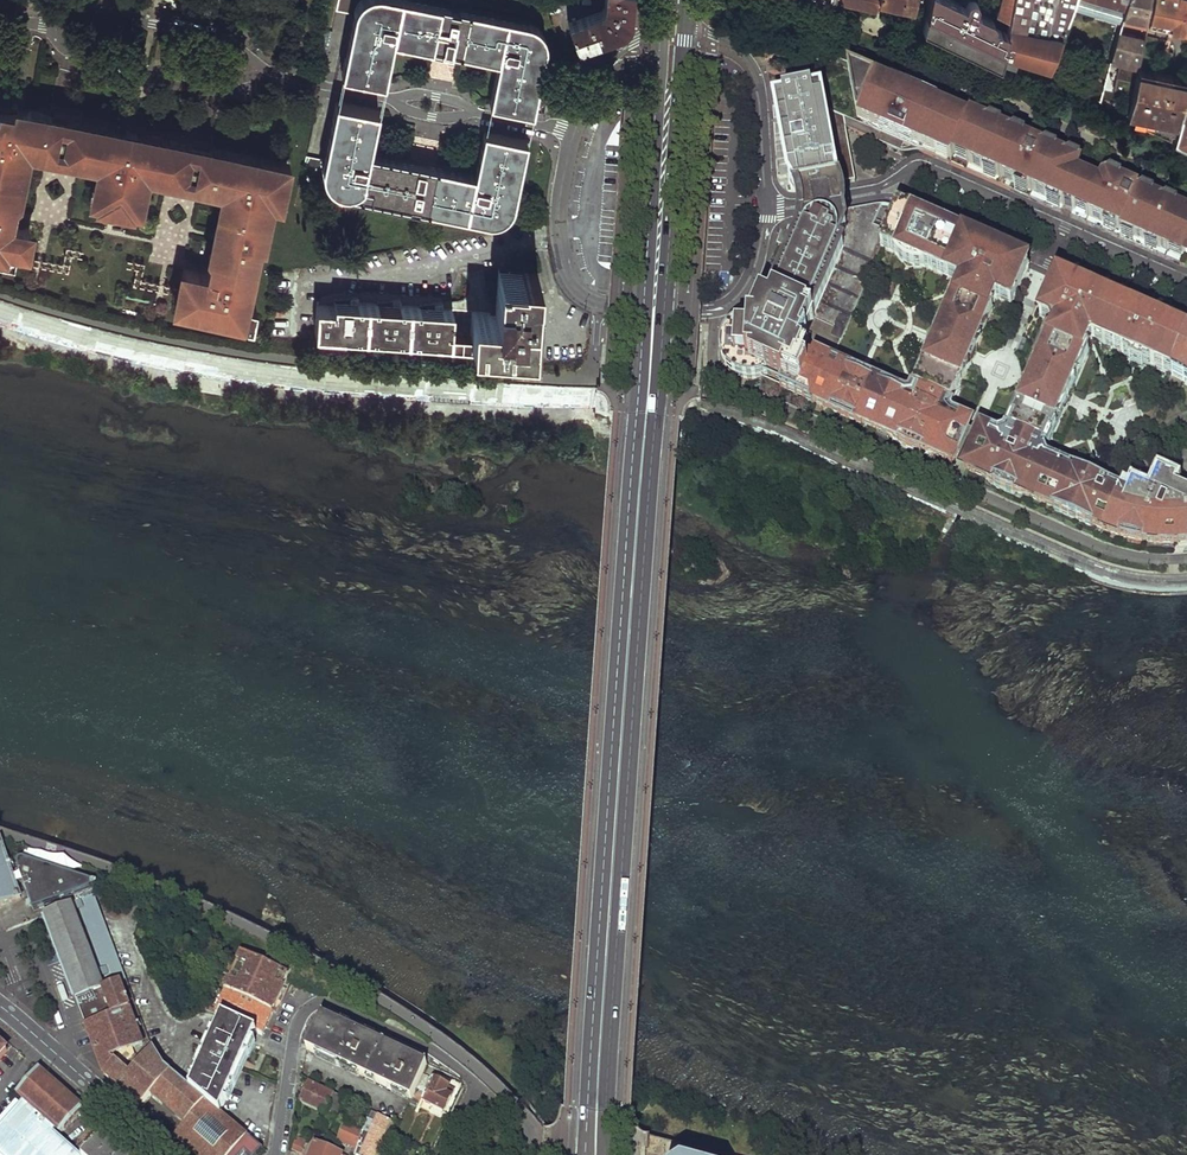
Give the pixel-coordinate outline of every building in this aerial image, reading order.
[(338,1),(338,2),(336,10),(353,14),(355,6),(358,1),(359,0),(338,0),(338,1)] [(440,4),(441,0),(359,0),(358,1),(355,6),(353,14),(342,70),(344,71),(343,74),(384,82),(393,39),(431,46),(445,49),(498,60),(489,104),(536,113),(549,54),(544,53),(545,52),(545,49),(546,46),(545,42),(545,39),(544,37),(543,34),(541,31),(539,29),(537,27),(534,25),(532,23),(528,22),(529,17),(469,5),(468,9),(440,4)] [(604,3),(603,6),(599,9),(567,20),(576,47),(615,32),(619,31),(623,30),(628,26),(630,22),(630,19),(631,15),(632,0),(604,0),(604,3)] [(876,8),(877,0),(901,5),(903,0),(836,0),(876,8)] [(1004,57),(1013,0),(952,0),(952,4),(929,0),(926,0),(924,11),(951,16),(951,20),(942,36),(1001,65),(1004,57)] [(1047,72),(1065,23),(1073,5),(1075,0),(1013,0),(1004,57),(1015,61),(1016,55),(1040,62),(1038,69),(1042,69),(1047,72)] [(1073,5),(1121,21),(1123,13),(1126,0),(1075,0),(1073,5)] [(1118,76),(1134,81),(1137,66),(1139,66),(1149,21),(1154,0),(1126,0),(1123,13),(1143,18),(1139,33),(1120,28),(1111,59),(1122,62),(1118,76)] [(1149,21),(1186,29),(1186,0),(1154,0),(1149,21)] [(833,185),(830,169),(852,165),(846,129),(877,143),(881,135),(888,138),(890,134),(902,139),(900,143),(919,152),(936,159),(995,185),(1010,191),(1013,186),(1064,208),(1072,212),(1102,225),(1183,260),(1185,256),(1186,257),(1186,214),(1097,174),(1092,186),(1085,183),(1077,179),(1082,168),(836,60),(839,75),(773,89),(780,132),(789,181),(795,192),(801,191),(833,185)] [(1139,69),(1129,111),(1134,113),(1132,119),(1173,138),(1186,93),(1186,80),(1139,69)] [(1099,97),(1101,97),(1105,82),(1096,80),(1088,81),(1082,83),(1083,88),(1084,90),(1085,91),(1087,93),(1091,95),(1099,97)] [(1173,138),(1186,145),(1186,93),(1173,138)] [(328,184),(330,186),(332,188),(335,189),(338,191),(340,191),(339,196),(408,210),(409,203),(418,205),(417,212),(475,223),(486,224),(486,221),(488,222),(491,222),(494,222),(497,221),(500,220),(503,218),(505,216),(507,214),(509,212),(511,209),(512,207),(513,204),(514,199),(519,200),(531,142),(483,132),(475,174),(424,164),(369,153),(378,110),(335,101),(323,160),(322,165),(322,168),(322,171),(322,174),(323,177),(324,180),(326,182),(328,184)] [(68,122),(71,109),(51,105),(49,115),(51,115),(50,119),(59,121),(68,122)] [(5,254),(6,248),(24,252),(29,228),(11,224),(12,218),(6,217),(7,213),(20,146),(26,147),(28,141),(46,144),(44,151),(61,154),(62,148),(99,155),(97,161),(101,162),(104,163),(101,180),(97,179),(96,184),(94,197),(115,202),(137,206),(140,193),(141,188),(138,187),(140,178),(139,178),(142,164),(186,173),(185,179),(225,188),(216,235),(209,269),(208,273),(184,268),(178,295),(187,297),(184,309),(210,315),(212,307),(234,312),(232,319),(252,323),(256,304),(248,302),(269,197),(277,198),(285,163),(211,148),(202,146),(192,144),(194,134),(181,131),(179,142),(173,140),(141,134),(140,134),(136,136),(130,135),(123,134),(120,130),(116,129),(85,122),(80,121),(82,111),(71,109),(68,122),(59,121),(50,119),(51,115),(49,115),(39,113),(28,111),(28,114),(22,112),(17,111),(16,118),(7,116),(0,115),(0,253),(5,254)] [(213,138),(194,134),(192,144),(202,146),(211,148),(213,138)] [(881,135),(877,143),(900,153),(919,152),(900,143),(902,139),(890,134),(888,138),(881,135)] [(26,147),(44,151),(46,144),(28,141),(26,147)] [(12,218),(26,147),(20,146),(7,213),(6,217),(12,218)] [(61,154),(97,161),(99,155),(62,148),(61,154)] [(323,160),(306,156),(304,164),(306,178),(317,186),(338,191),(335,189),(332,188),(330,186),(328,184),(326,182),(324,180),(323,177),(322,174),(322,171),(322,168),(322,165),(323,160)] [(145,171),(185,179),(186,173),(142,164),(139,178),(140,178),(138,187),(141,188),(145,171)] [(830,169),(833,185),(840,184),(855,181),(852,165),(830,169)] [(1090,171),(1085,183),(1092,186),(1097,174),(1090,171)] [(124,209),(124,208),(140,211),(144,193),(140,193),(137,206),(115,202),(94,197),(96,184),(93,183),(89,201),(106,204),(106,205),(106,206),(107,208),(121,210),(123,210),(124,209)] [(833,185),(801,191),(804,205),(807,220),(812,219),(845,213),(843,199),(840,184),(833,185)] [(782,385),(789,388),(790,387),(805,393),(802,399),(814,404),(816,398),(826,403),(824,408),(863,425),(865,420),(892,431),(889,436),(900,441),(899,445),(906,450),(909,445),(934,456),(937,450),(954,458),(966,433),(968,427),(950,419),(945,413),(950,404),(952,405),(967,370),(972,365),(970,364),(975,352),(977,353),(977,346),(983,332),(978,330),(985,314),(990,316),(993,311),(991,310),(995,300),(1001,302),(1003,298),(1008,296),(1015,299),(1012,307),(1009,312),(1017,315),(1031,285),(1023,281),(1029,268),(964,240),(916,218),(898,210),(890,227),(883,224),(876,221),(854,211),(845,213),(812,219),(812,220),(804,239),(804,238),(798,251),(775,302),(773,307),(772,311),(764,330),(755,330),(756,323),(749,323),(741,325),(737,327),(732,330),(728,334),(725,339),(722,345),(721,350),(722,357),(723,363),(725,367),(729,372),(733,377),(740,380),(746,382),(753,382),(760,381),(765,379),(768,377),(783,383),(782,385)] [(812,219),(807,220),(801,221),(799,230),(798,238),(771,300),(775,302),(798,251),(804,238),(804,239),(812,220),(812,219)] [(0,253),(0,257),(22,262),(24,252),(6,248),(5,254),(0,253)] [(316,321),(315,330),(470,341),(471,338),(492,340),(492,337),(529,340),(531,315),(541,315),(543,291),(536,290),(536,281),(537,273),(497,268),(493,311),(473,310),(441,307),(441,301),(419,303),(419,306),(401,304),(400,298),(378,300),(377,303),(358,301),(358,295),(335,297),(334,305),(317,303),(317,312),(316,321)] [(978,439),(967,464),(968,464),(994,475),(996,479),(992,486),(1003,492),(1015,496),(1028,497),(1054,508),(1053,510),(1092,528),(1093,525),(1107,532),(1130,539),(1156,543),(1177,544),(1186,543),(1186,494),(1174,489),(1165,484),(1168,478),(1158,474),(1150,494),(1132,486),(1127,497),(1113,491),(1109,489),(1110,486),(1095,480),(1095,478),(1094,477),(1093,479),(1088,477),(1089,475),(1088,475),(1086,476),(1071,469),(1070,472),(1045,460),(1046,457),(1044,458),(1043,456),(1042,453),(1044,452),(1041,451),(1044,445),(1053,423),(1055,423),(1061,412),(1063,413),(1068,407),(1067,407),(1072,394),(1074,395),(1074,391),(1074,387),(1072,386),(1077,375),(1075,374),(1085,351),(1087,346),(1091,347),(1089,342),(1093,341),(1096,336),(1124,348),(1122,353),(1121,355),(1132,359),(1129,364),(1131,365),(1131,367),(1131,368),(1132,369),(1133,366),(1138,368),(1137,371),(1140,372),(1141,370),(1142,370),(1145,365),(1154,369),(1155,367),(1153,366),(1155,362),(1186,377),(1186,342),(1185,341),(1186,338),(1186,337),(1162,326),(1123,309),(1057,280),(1042,313),(1054,318),(1052,324),(1050,324),(1054,331),(1052,336),(1042,359),(1039,358),(1037,364),(1035,369),(1031,372),(1029,375),(1031,376),(1028,382),(1026,389),(1024,388),(1023,392),(1023,396),(1021,402),(1018,407),(1020,408),(1010,431),(1008,436),(998,441),(982,433),(979,439),(978,439)] [(1003,298),(1001,302),(1012,307),(1015,299),(1008,296),(1003,298)] [(212,307),(210,315),(232,319),(234,312),(212,307)] [(763,307),(756,323),(755,330),(764,330),(772,311),(763,307)] [(1054,318),(1042,313),(1040,319),(1050,324),(1052,324),(1054,318)] [(983,332),(990,316),(985,314),(978,330),(983,332)] [(1042,359),(1052,336),(1047,335),(1035,363),(1037,364),(1039,358),(1042,359)] [(1096,336),(1093,341),(1122,353),(1124,348),(1096,336)] [(1089,353),(1085,351),(1075,374),(1077,375),(1072,386),(1074,387),(1089,353)] [(1186,383),(1186,377),(1155,362),(1153,366),(1155,367),(1171,376),(1186,383)] [(789,388),(782,385),(780,389),(802,399),(805,393),(790,387),(789,388)] [(816,398),(814,404),(824,408),(826,403),(816,398)] [(1018,407),(1021,402),(1018,401),(1006,429),(1010,431),(1020,408),(1018,407)] [(1048,447),(1063,413),(1061,412),(1055,423),(1053,423),(1044,445),(1048,447)] [(865,420),(863,425),(889,436),(892,431),(865,420)] [(972,436),(966,433),(954,458),(961,461),(967,464),(978,439),(972,436)] [(900,441),(889,436),(899,445),(900,441)] [(909,445),(906,450),(919,455),(934,456),(909,445)] [(937,450),(934,456),(952,464),(954,458),(937,450)] [(994,475),(968,464),(965,470),(983,477),(983,478),(988,482),(992,486),(996,479),(994,475)] [(1177,482),(1168,478),(1165,484),(1174,489),(1177,482)] [(12,871),(1,842),(0,843),(0,906),(21,898),(16,884),(23,882),(34,910),(100,885),(99,883),(66,873),(30,862),(24,860),(21,860),(19,861),(18,863),(18,865),(19,868),(12,871)] [(33,852),(30,862),(66,873),(69,863),(66,862),(65,863),(62,863),(63,861),(43,855),(42,856),(39,856),(40,854),(33,852)] [(94,895),(75,902),(76,903),(44,915),(99,1060),(109,1056),(131,1047),(142,1044),(118,981),(125,979),(94,895)] [(241,955),(225,990),(272,1010),(279,994),(288,975),(241,955)] [(225,990),(214,1014),(223,1018),(257,1032),(262,1034),(267,1023),(272,1010),(225,990)] [(223,1018),(191,1088),(221,1112),(257,1032),(223,1018)] [(306,1050),(411,1098),(427,1065),(322,1018),(306,1050)] [(122,1068),(134,1055),(131,1047),(109,1056),(122,1068)] [(262,1148),(221,1112),(191,1088),(163,1065),(152,1048),(129,1074),(122,1068),(109,1056),(99,1060),(104,1075),(141,1107),(152,1095),(185,1124),(174,1137),(195,1154),(242,1154),(245,1152),(248,1154),(256,1154),(262,1148)] [(39,1069),(17,1094),(24,1101),(20,1106),(0,1129),(0,1154),(86,1154),(102,1136),(93,1128),(73,1151),(53,1134),(56,1130),(61,1134),(84,1109),(39,1069)] [(300,1102),(325,1114),(333,1097),(341,1101),(343,1098),(309,1081),(300,1102)] [(424,1103),(444,1112),(452,1097),(447,1095),(450,1087),(436,1081),(424,1103)] [(452,1097),(456,1090),(450,1087),(447,1095),(452,1097)] [(333,1097),(325,1114),(333,1118),(341,1101),(333,1097)] [(16,1103),(0,1121),(0,1129),(20,1106),(16,1103)] [(357,1154),(373,1154),(389,1122),(377,1116),(374,1123),(366,1120),(362,1131),(355,1149),(354,1153),(357,1154)] [(337,1139),(355,1149),(362,1131),(344,1123),(337,1139)] [(102,1136),(86,1154),(124,1154),(102,1136)] [(291,1150),(300,1154),(305,1142),(296,1139),(291,1150)] [(313,1144),(309,1154),(339,1154),(313,1144)]
